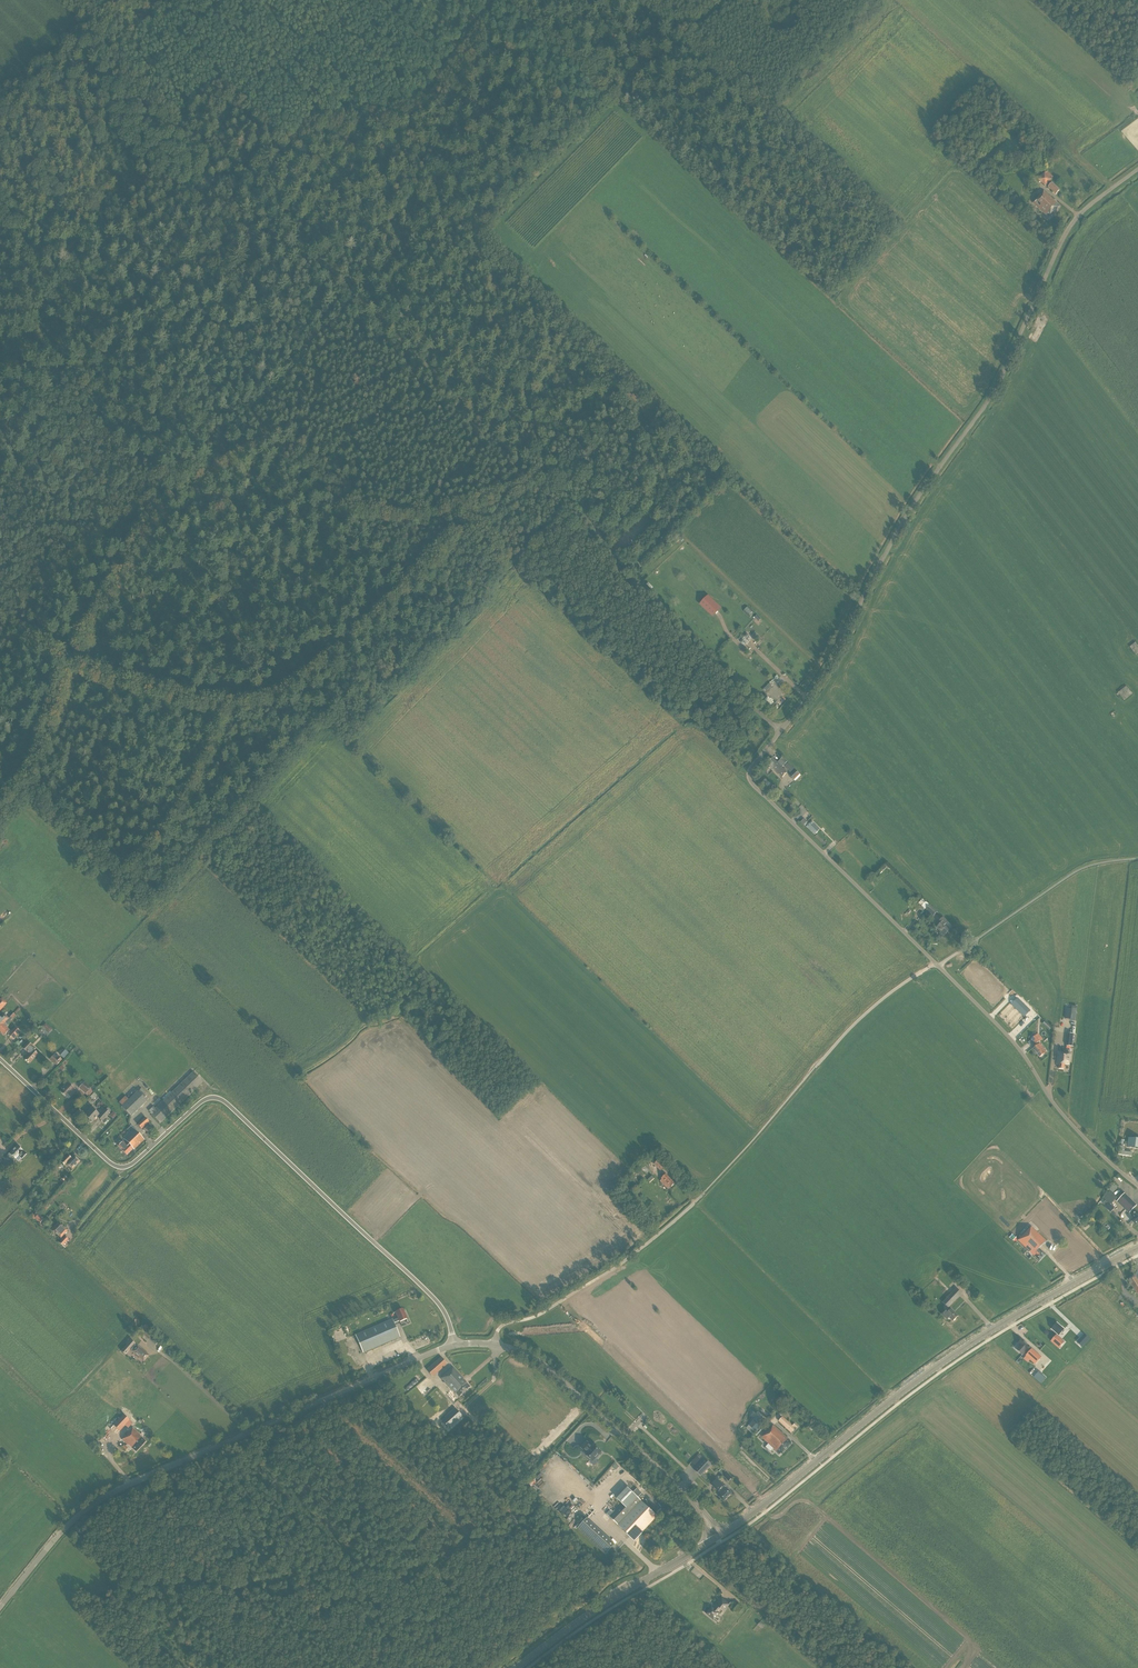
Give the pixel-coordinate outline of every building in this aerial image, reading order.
[(1045,186),(1051,180),(1044,173),(1038,180),(1045,186)] [(1052,183),(1048,187),(1056,194),(1060,190),(1052,183)] [(1033,203),(1049,218),(1060,206),(1044,192),(1041,195),(1033,203)] [(1037,318),(1032,332),(1034,333),(1032,339),(1039,341),(1047,318),(1043,317),(1042,319),(1037,318)] [(713,617),(721,609),(708,596),(700,604),(713,617)] [(741,625),(744,622),(739,616),(736,618),(741,625)] [(747,634),(740,642),(745,646),(747,643),(748,644),(750,641),(749,641),(752,638),(747,634)] [(773,639),(769,647),(774,650),(778,642),(773,639)] [(1133,694),(1127,686),(1116,694),(1118,696),(1120,695),(1124,701),(1133,694)] [(782,768),(787,762),(783,758),(778,763),(773,758),(767,764),(779,776),(780,775),(782,777),(787,773),(782,768)] [(785,766),(791,772),(794,769),(788,763),(785,766)] [(795,780),(800,774),(795,770),(790,775),(795,780)] [(916,906),(920,909),(922,907),(925,909),(924,911),(927,913),(924,916),(927,920),(931,916),(932,917),(937,912),(930,905),(923,899),(916,906)] [(912,912),(904,918),(907,921),(915,916),(912,912)] [(945,925),(948,922),(943,918),(940,920),(942,922),(937,928),(941,932),(940,933),(943,936),(950,930),(945,925)] [(1030,1011),(1018,999),(1012,1005),(1024,1017),(1030,1011)] [(1070,1020),(1075,1021),(1077,1006),(1072,1005),(1072,1009),(1066,1008),(1065,1019),(1070,1019),(1070,1020)] [(9,1018),(5,1022),(6,1023),(7,1024),(10,1021),(16,1015),(14,1013),(9,1018)] [(5,1022),(9,1018),(6,1016),(2,1019),(0,1017),(0,1029),(4,1025),(6,1023),(5,1022)] [(43,1025),(50,1032),(53,1028),(46,1022),(43,1025)] [(11,1032),(4,1025),(0,1029),(0,1031),(5,1036),(8,1032),(10,1034),(9,1035),(13,1039),(20,1032),(15,1027),(11,1032)] [(1038,1033),(1031,1038),(1035,1044),(1043,1039),(1038,1033)] [(1075,1047),(1076,1034),(1068,1033),(1067,1046),(1075,1047)] [(34,1051),(36,1049),(32,1046),(29,1042),(23,1048),(27,1052),(27,1051),(30,1054),(25,1059),(30,1063),(38,1054),(34,1051)] [(1038,1045),(1033,1049),(1040,1058),(1047,1052),(1042,1046),(1040,1047),(1038,1045)] [(10,1058),(13,1061),(20,1054),(16,1052),(10,1058)] [(1070,1054),(1067,1053),(1059,1052),(1058,1056),(1057,1059),(1058,1059),(1057,1063),(1059,1064),(1059,1069),(1064,1069),(1065,1064),(1069,1065),(1070,1054)] [(54,1056),(50,1059),(57,1065),(62,1060),(59,1057),(57,1059),(54,1056)] [(203,1082),(193,1072),(154,1110),(153,1109),(150,1112),(151,1113),(160,1123),(203,1082)] [(77,1091),(68,1082),(62,1088),(64,1090),(62,1093),(66,1096),(67,1094),(71,1097),(75,1093),(77,1091)] [(79,1088),(85,1094),(86,1094),(88,1096),(92,1092),(83,1083),(79,1088)] [(145,1098),(148,1095),(141,1088),(138,1092),(138,1091),(122,1107),(131,1117),(147,1101),(145,1098)] [(110,1113),(112,1111),(108,1107),(106,1109),(101,1116),(92,1108),(86,1116),(90,1119),(89,1120),(89,1121),(90,1122),(90,1123),(92,1122),(93,1122),(97,1117),(102,1121),(110,1113)] [(146,1118),(138,1124),(141,1129),(149,1122),(146,1118)] [(127,1155),(133,1149),(134,1150),(145,1140),(134,1129),(131,1126),(127,1130),(130,1133),(124,1139),(128,1144),(127,1145),(123,1142),(119,1146),(123,1151),(127,1155)] [(1129,1139),(1128,1149),(1137,1150),(1137,1141),(1129,1139)] [(17,1145),(10,1154),(8,1156),(14,1161),(19,1156),(22,1159),(27,1154),(17,1145)] [(75,1157),(72,1160),(71,1159),(71,1158),(69,1156),(62,1162),(65,1165),(66,1163),(68,1165),(72,1169),(80,1162),(75,1157)] [(654,1164),(661,1171),(665,1167),(656,1157),(652,1161),(655,1164),(654,1164)] [(669,1189),(671,1187),(675,1183),(666,1175),(662,1179),(660,1181),(669,1189)] [(1131,1214),(1130,1214),(1136,1219),(1133,1222),(1136,1224),(1137,1222),(1137,1213),(1136,1212),(1137,1211),(1135,1209),(1137,1206),(1126,1194),(1118,1202),(1131,1214)] [(1104,1207),(1110,1213),(1115,1209),(1109,1203),(1104,1207)] [(36,1213),(32,1217),(34,1219),(35,1218),(41,1223),(39,1224),(43,1228),(48,1223),(46,1221),(43,1224),(41,1223),(44,1220),(38,1215),(36,1213)] [(1062,1228),(1068,1219),(1062,1215),(1056,1223),(1062,1228)] [(1050,1220),(1046,1224),(1050,1228),(1054,1224),(1050,1220)] [(63,1235),(68,1231),(60,1224),(58,1222),(52,1229),(54,1231),(63,1240),(60,1243),(63,1246),(65,1248),(71,1241),(69,1239),(66,1237),(65,1237),(63,1235)] [(1068,1226),(1057,1240),(1062,1244),(1064,1242),(1064,1241),(1073,1230),(1068,1226)] [(1031,1227),(1018,1240),(1040,1261),(1045,1255),(1039,1249),(1046,1241),(1031,1227)] [(1137,1294),(1137,1280),(1134,1275),(1128,1279),(1137,1294)] [(957,1288),(943,1303),(948,1308),(962,1294),(957,1288)] [(396,1312),(398,1318),(393,1320),(393,1319),(355,1335),(363,1353),(400,1337),(394,1323),(399,1321),(400,1322),(407,1319),(403,1309),(396,1312)] [(948,1313),(945,1310),(941,1314),(947,1320),(949,1318),(953,1321),(958,1316),(951,1309),(948,1313)] [(1057,1323),(1052,1329),(1059,1335),(1064,1329),(1057,1323)] [(142,1337),(146,1341),(153,1335),(148,1330),(142,1337)] [(1089,1339),(1084,1334),(1077,1342),(1082,1347),(1089,1339)] [(1056,1335),(1051,1341),(1059,1348),(1065,1342),(1056,1335)] [(151,1340),(155,1345),(159,1341),(155,1336),(151,1340)] [(1030,1347),(1022,1339),(1018,1344),(1020,1346),(1017,1350),(1022,1355),(1026,1351),(1024,1354),(1035,1364),(1042,1357),(1032,1349),(1030,1347)] [(138,1345),(137,1346),(135,1344),(132,1340),(122,1351),(126,1355),(131,1349),(133,1351),(132,1351),(144,1362),(149,1356),(138,1345)] [(427,1370),(433,1377),(443,1368),(447,1365),(447,1364),(441,1357),(427,1370)] [(463,1379),(453,1368),(441,1378),(455,1394),(456,1393),(459,1397),(471,1387),(467,1383),(466,1384),(462,1380),(463,1379)] [(777,1413),(782,1417),(790,1409),(785,1405),(782,1408),(779,1405),(775,1410),(778,1412),(777,1413)] [(457,1408),(447,1417),(453,1424),(463,1414),(457,1408)] [(113,1425),(114,1426),(111,1428),(116,1433),(118,1430),(120,1431),(130,1420),(124,1414),(113,1425)] [(783,1417),(779,1421),(792,1433),(796,1429),(798,1427),(794,1424),(792,1426),(783,1417)] [(765,1424),(761,1420),(758,1422),(755,1419),(749,1425),(756,1431),(759,1429),(760,1430),(765,1424)] [(770,1429),(762,1437),(780,1455),(792,1442),(774,1425),(770,1429)] [(128,1445),(129,1445),(136,1452),(146,1442),(140,1435),(133,1428),(125,1436),(126,1437),(122,1440),(128,1445)] [(581,1452),(580,1453),(587,1460),(590,1456),(591,1457),(593,1454),(592,1454),(595,1450),(589,1444),(586,1447),(584,1445),(585,1444),(581,1440),(575,1447),(581,1452)] [(606,1461),(616,1451),(611,1445),(601,1455),(606,1461)] [(596,1455),(603,1448),(601,1446),(594,1453),(596,1455)] [(572,1450),(568,1454),(578,1463),(580,1465),(582,1463),(577,1458),(578,1456),(572,1450)] [(701,1476),(707,1482),(709,1480),(703,1474),(712,1465),(705,1459),(694,1470),(701,1476)] [(719,1472),(729,1482),(733,1478),(723,1468),(719,1472)] [(717,1479),(711,1485),(718,1491),(722,1494),(719,1497),(724,1501),(732,1493),(727,1488),(724,1485),(717,1479)] [(633,1493),(613,1513),(610,1510),(607,1514),(610,1517),(635,1540),(658,1516),(638,1498),(642,1494),(637,1489),(633,1493)] [(587,1518),(577,1529),(606,1555),(615,1545),(587,1518)] [(693,1566),(690,1569),(697,1577),(702,1573),(700,1571),(698,1573),(697,1572),(698,1571),(693,1566)] [(718,1612),(720,1609),(724,1612),(729,1605),(723,1599),(714,1609),(712,1607),(706,1614),(714,1620),(720,1613),(718,1612)]
